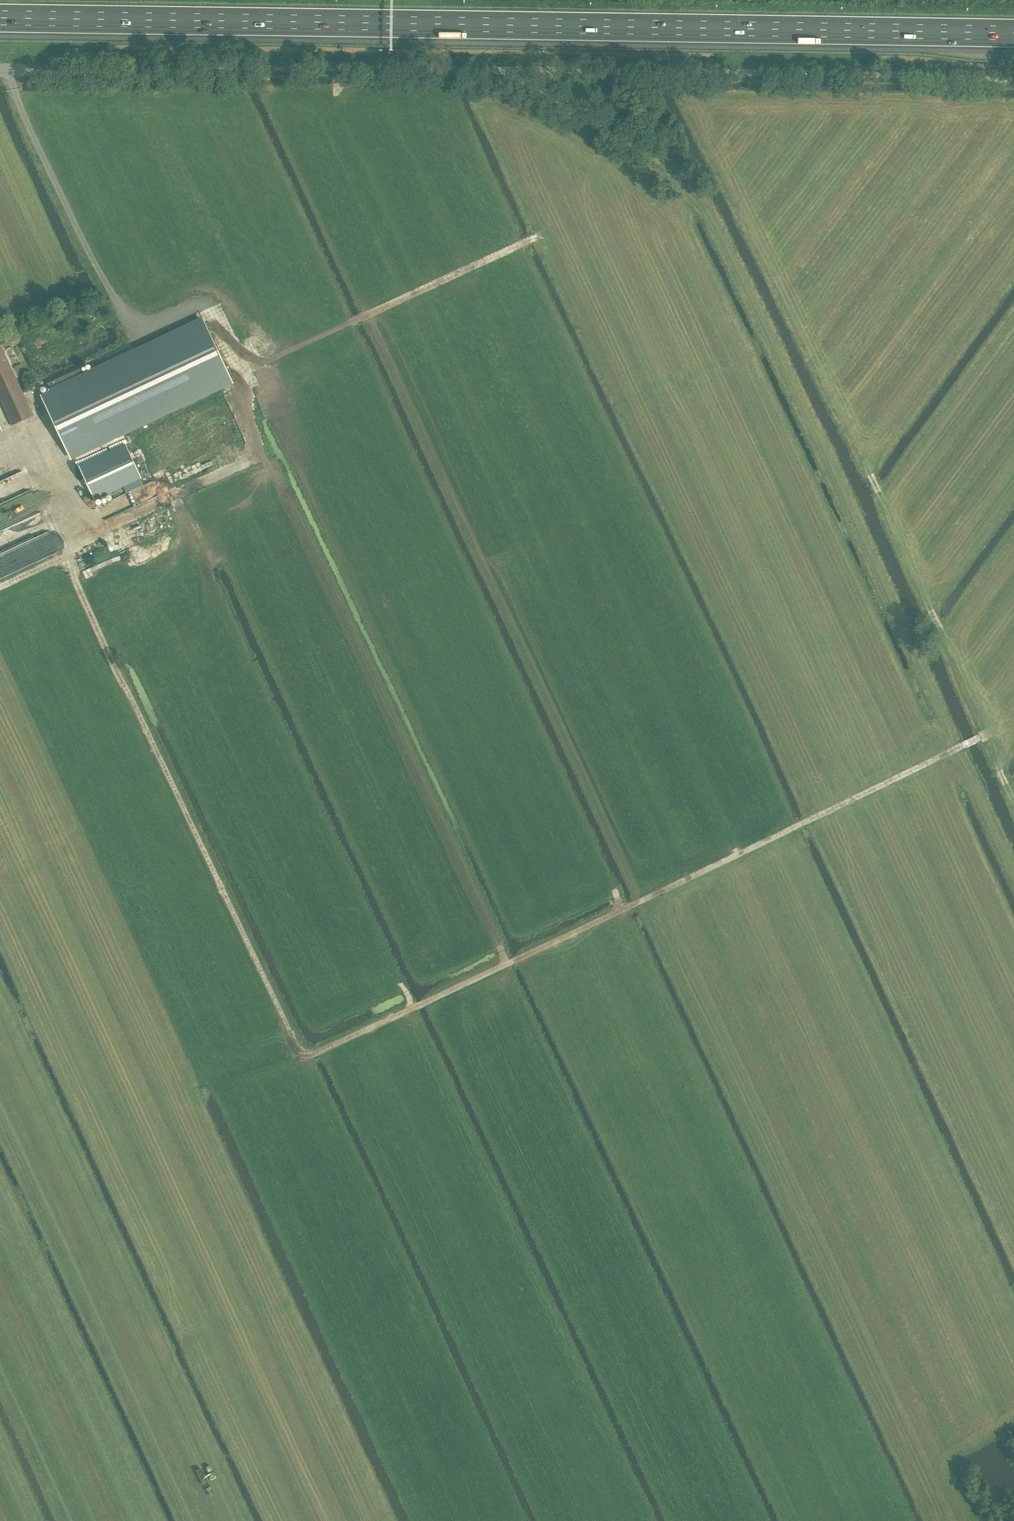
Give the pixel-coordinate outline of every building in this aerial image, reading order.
[(51,392),(41,396),(70,458),(232,382),(202,320),(84,376),(81,368),(47,383),(51,392)] [(2,347),(0,348),(0,398),(13,426),(33,416),(4,353),(6,353),(5,350),(4,351),(2,347)] [(96,500),(142,478),(126,444),(80,465),(96,500)] [(136,506),(153,497),(145,481),(128,490),(136,506)]
